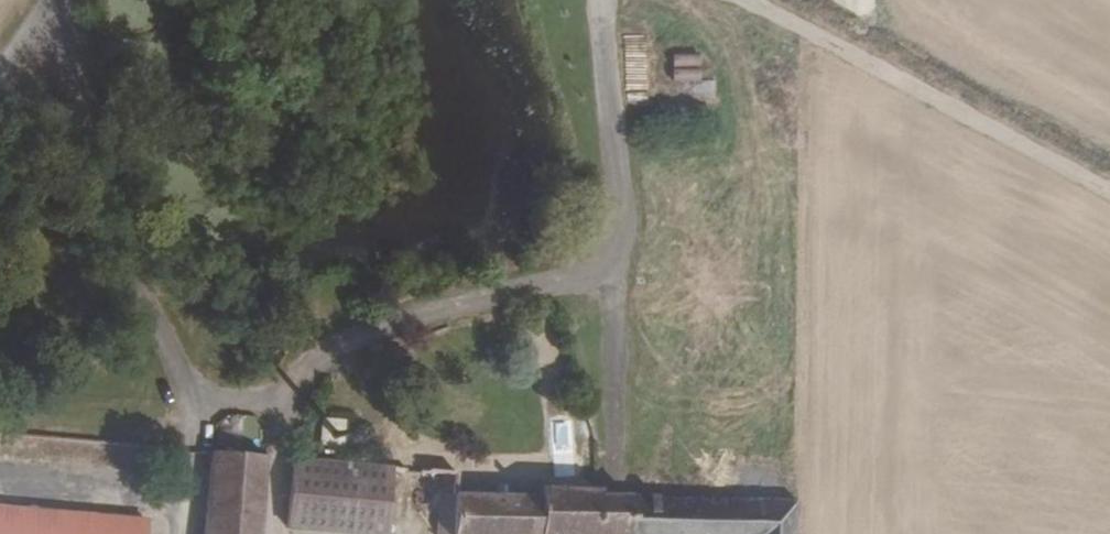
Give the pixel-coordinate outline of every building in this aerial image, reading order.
[(701,54),(672,54),(672,69),(701,69),(701,54)] [(701,70),(672,70),(672,85),(701,85),(701,70)] [(203,533),(259,533),(266,457),(210,451),(203,533)] [(296,459),(290,527),(360,533),(384,533),(389,467),(296,459)] [(436,533),(599,533),(600,496),(600,490),(538,489),(538,497),(456,495),(456,473),(427,470),(424,497),(439,497),(436,533)] [(600,496),(599,533),(623,533),(623,496),(600,496)] [(796,501),(627,497),(623,496),(623,533),(796,533),(796,501)] [(142,521),(0,509),(0,533),(141,533),(142,521)]
